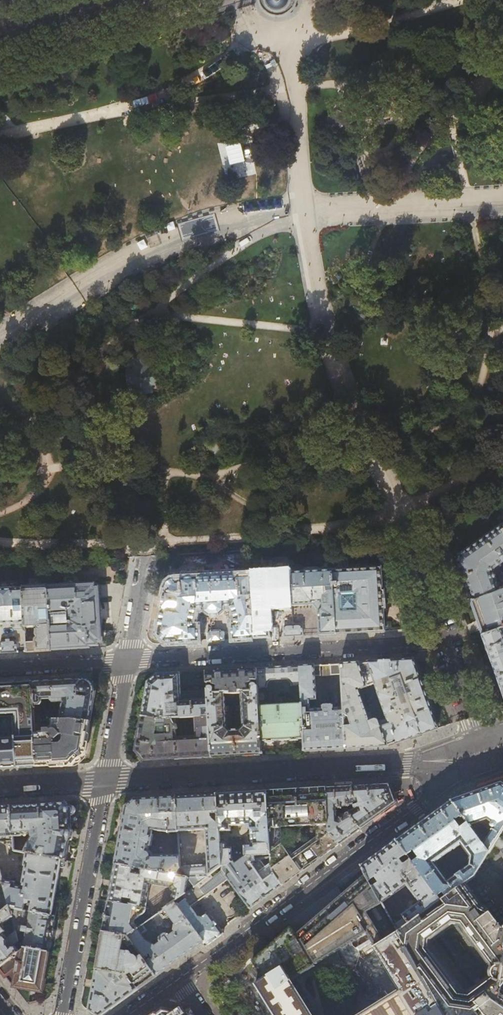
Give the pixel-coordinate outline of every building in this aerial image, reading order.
[(259,0),(260,3),(262,6),(264,8),(266,10),(268,12),(271,13),(274,14),(277,15),(280,14),(283,14),(286,13),(288,11),(290,9),(293,7),(294,5),(295,2),(296,0),(259,0)] [(349,105),(342,104),(337,111),(340,117),(348,118),(352,112),(349,105)] [(136,365),(128,367),(131,380),(155,374),(150,353),(134,357),(136,365)] [(496,511),(495,512),(495,513),(495,514),(496,514),(496,515),(502,523),(501,523),(500,523),(460,552),(458,560),(462,572),(471,597),(500,587),(496,578),(496,577),(495,575),(498,575),(498,574),(497,571),(498,568),(500,566),(500,565),(498,562),(500,561),(501,562),(502,561),(502,506),(496,511)] [(380,568),(332,571),(336,634),(350,633),(384,631),(382,593),(380,568)] [(332,571),(290,573),(292,606),(314,604),(318,610),(319,632),(319,635),(336,634),(332,571)] [(290,573),(251,575),(254,639),(270,638),(270,634),(268,612),(270,607),(292,606),(290,573)] [(65,585),(47,586),(51,650),(88,648),(89,648),(89,646),(98,646),(98,642),(102,642),(100,612),(99,586),(95,586),(95,584),(79,584),(78,580),(78,577),(77,576),(76,575),(75,574),(73,574),(72,574),(69,574),(67,575),(66,576),(65,580),(65,585)] [(233,640),(254,639),(251,575),(175,580),(171,582),(169,583),(166,586),(165,589),(164,593),(163,593),(161,604),(155,635),(165,644),(199,642),(198,626),(194,627),(193,622),(196,609),(204,609),(204,610),(204,612),(206,614),(207,615),(208,615),(210,616),(219,615),(221,615),(222,614),(223,613),(224,612),(225,609),(225,608),(231,607),(234,618),(234,624),(232,624),(233,637),(233,640)] [(30,587),(23,588),(24,624),(25,627),(38,626),(38,631),(37,632),(37,633),(37,634),(37,635),(38,636),(39,637),(39,638),(38,639),(37,639),(36,640),(36,642),(36,643),(35,643),(34,643),(34,642),(33,637),(33,636),(32,635),(31,635),(25,635),(26,652),(41,651),(51,650),(47,586),(39,587),(39,582),(30,583),(30,587)] [(500,587),(471,597),(477,613),(483,630),(502,623),(502,586),(500,587)] [(0,589),(0,625),(24,624),(23,588),(0,589)] [(483,630),(497,669),(502,685),(502,623),(483,630)] [(284,637),(293,636),(293,624),(287,625),(284,627),(284,637)] [(298,624),(293,624),(293,636),(303,636),(302,626),(298,624)] [(207,632),(207,641),(224,640),(224,633),(223,632),(220,632),(220,630),(218,630),(213,631),(212,630),(211,631),(211,632),(207,632)] [(0,653),(9,653),(16,652),(16,642),(14,640),(2,640),(0,642),(0,648),(0,653)] [(368,662),(375,684),(386,715),(389,724),(395,744),(416,736),(437,729),(425,693),(413,659),(376,661),(368,662)] [(368,662),(341,663),(341,675),(343,708),(345,749),(375,747),(387,747),(395,744),(389,724),(381,727),(379,721),(378,720),(377,720),(376,719),(375,719),(370,721),(358,690),(375,684),(368,662)] [(327,664),(300,666),(301,685),(302,703),(302,710),(316,709),(315,676),(341,675),(341,663),(327,664)] [(279,667),(256,668),(257,686),(257,687),(267,687),(267,684),(267,683),(269,681),(270,680),(271,680),(286,679),(288,679),(289,680),(291,681),(291,683),(292,685),(301,685),(300,666),(279,667)] [(253,684),(254,684),(256,685),(257,685),(257,686),(256,668),(230,670),(206,671),(207,690),(209,687),(210,687),(211,687),(212,687),(213,687),(214,688),(214,689),(214,692),(217,692),(217,693),(224,692),(241,692),(248,691),(251,690),(251,686),(251,685),(252,685),(253,684)] [(195,718),(209,717),(208,700),(182,701),(180,675),(181,675),(180,673),(157,674),(148,682),(142,717),(158,719),(175,719),(195,718)] [(31,681),(33,705),(40,705),(42,702),(42,700),(53,699),(53,702),(62,703),(59,720),(73,719),(89,722),(95,692),(93,692),(94,690),(93,687),(92,685),(91,683),(89,682),(86,680),(84,680),(83,680),(83,678),(63,680),(31,681)] [(20,682),(12,683),(14,723),(34,721),(34,715),(33,705),(31,681),(20,682)] [(0,683),(0,724),(14,723),(12,683),(0,683)] [(242,705),(225,706),(224,692),(217,693),(217,692),(214,692),(214,689),(214,688),(213,687),(212,687),(211,687),(210,687),(209,687),(207,690),(208,700),(209,717),(211,757),(236,755),(261,754),(261,743),(258,706),(257,687),(257,686),(257,685),(256,685),(254,684),(253,684),(252,685),(251,685),(251,686),(251,690),(248,691),(241,692),(242,705)] [(302,703),(258,706),(261,743),(273,742),(273,741),(282,741),(291,740),(291,741),(304,740),(302,710),(302,703)] [(343,708),(316,709),(302,710),(304,740),(304,751),(325,750),(345,749),(343,708)] [(211,757),(209,717),(195,718),(196,737),(176,738),(176,730),(178,730),(177,726),(176,726),(175,719),(158,719),(142,717),(136,751),(144,761),(186,758),(211,757)] [(86,738),(89,722),(73,719),(59,720),(51,720),(51,727),(46,732),(34,733),(37,767),(63,765),(74,765),(76,763),(82,757),(83,756),(83,755),(86,738)] [(34,721),(14,723),(0,724),(0,769),(17,768),(37,767),(34,733),(34,728),(34,721)] [(479,786),(480,790),(501,782),(502,783),(502,778),(479,786)] [(451,800),(469,826),(488,820),(492,823),(491,824),(491,826),(493,827),(495,827),(483,844),(489,851),(493,844),(502,830),(502,783),(501,782),(480,790),(451,800)] [(352,786),(353,799),(347,799),(348,806),(349,813),(360,829),(379,815),(396,803),(393,793),(389,784),(371,785),(352,786)] [(339,787),(335,787),(327,787),(329,825),(329,832),(338,844),(350,836),(360,829),(349,813),(348,806),(347,799),(353,799),(352,786),(339,787)] [(296,789),(267,791),(269,828),(329,825),(327,787),(296,789)] [(244,792),(217,794),(219,831),(230,831),(230,826),(246,825),(246,830),(249,829),(249,830),(250,830),(251,845),(244,845),(244,847),(245,847),(246,855),(254,855),(254,860),(271,856),(269,828),(267,791),(244,792)] [(199,795),(176,796),(177,831),(206,829),(208,865),(208,874),(209,875),(221,865),(220,842),(219,831),(217,794),(199,795)] [(178,832),(177,831),(176,796),(157,797),(135,799),(126,807),(120,836),(115,864),(186,876),(180,869),(180,866),(179,855),(152,855),(152,853),(151,852),(151,851),(150,851),(148,850),(149,846),(151,846),(153,834),(151,834),(152,829),(161,831),(169,832),(178,832)] [(469,826),(451,800),(442,807),(410,829),(396,840),(441,900),(465,882),(474,875),(489,851),(483,844),(479,838),(474,832),(469,826)] [(11,806),(13,837),(20,837),(23,834),(23,833),(31,832),(31,836),(24,849),(24,853),(26,853),(65,860),(68,843),(68,841),(69,836),(71,828),(70,828),(70,814),(71,814),(73,814),(74,813),(74,812),(74,811),(74,810),(73,808),(72,807),(71,807),(70,807),(70,805),(68,805),(66,802),(45,804),(11,806)] [(13,841),(13,837),(11,806),(0,806),(0,841),(13,841)] [(329,832),(329,825),(269,828),(271,856),(271,871),(282,885),(309,866),(338,844),(329,832)] [(479,829),(474,832),(479,838),(483,835),(479,829)] [(493,844),(502,851),(502,830),(493,844)] [(420,915),(433,906),(441,900),(396,840),(380,851),(361,865),(363,868),(382,902),(407,885),(419,901),(402,914),(403,915),(393,922),(398,932),(410,923),(420,915)] [(223,842),(220,842),(221,865),(222,870),(222,871),(228,879),(250,908),(266,897),(282,885),(271,871),(271,856),(254,860),(254,855),(246,855),(245,847),(244,847),(231,847),(225,847),(225,844),(223,842)] [(63,868),(65,860),(26,853),(24,866),(25,866),(22,883),(2,880),(9,907),(9,908),(55,916),(57,905),(53,904),(56,890),(60,867),(63,868)] [(187,878),(186,876),(115,864),(112,885),(109,901),(145,907),(150,883),(173,887),(171,903),(174,901),(184,893),(187,878)] [(208,865),(180,866),(180,869),(186,876),(187,878),(194,886),(209,875),(208,874),(208,865)] [(274,1014),(311,1014),(290,981),(367,933),(367,932),(372,929),(381,944),(375,947),(402,990),(363,1014),(478,1014),(476,1012),(479,1009),(483,1014),(482,1014),(502,1014),(502,928),(488,908),(482,904),(465,882),(441,900),(433,906),(436,910),(428,916),(429,917),(424,920),(420,915),(410,923),(398,932),(393,922),(382,902),(363,868),(358,872),(351,878),(355,884),(343,895),(312,921),(304,928),(298,922),(255,959),(252,962),(263,979),(255,984),(274,1014)] [(211,878),(209,875),(194,886),(184,893),(174,901),(203,942),(206,945),(223,933),(221,931),(208,913),(201,918),(197,917),(192,909),(192,905),(228,879),(222,871),(222,870),(211,878)] [(145,909),(145,907),(109,901),(106,918),(103,931),(127,935),(138,928),(133,921),(143,914),(143,913),(144,911),(145,909)] [(203,942),(174,901),(171,903),(159,912),(163,918),(168,915),(175,924),(173,930),(174,932),(168,936),(167,934),(166,933),(165,933),(164,933),(163,934),(160,936),(159,937),(159,938),(159,939),(161,942),(155,946),(145,939),(142,934),(147,930),(142,924),(138,928),(127,935),(133,944),(141,955),(155,976),(182,957),(203,942)] [(9,908),(9,907),(0,914),(0,956),(14,944),(17,942),(17,941),(14,927),(9,932),(7,931),(5,933),(2,929),(3,928),(3,927),(3,926),(2,925),(11,917),(9,908)] [(51,937),(55,916),(9,908),(11,917),(14,927),(17,941),(25,942),(24,947),(24,948),(48,952),(51,937)] [(133,944),(127,935),(103,931),(100,951),(96,968),(125,973),(137,990),(143,985),(155,976),(141,955),(137,958),(135,955),(133,954),(130,951),(122,950),(124,941),(129,946),(133,944)] [(14,944),(0,956),(0,967),(20,952),(14,944)] [(20,952),(0,967),(0,970),(14,988),(17,985),(37,989),(41,990),(45,969),(48,952),(24,948),(20,952)] [(96,968),(92,993),(89,1010),(97,1014),(102,1014),(118,1003),(137,990),(125,973),(96,968)]
